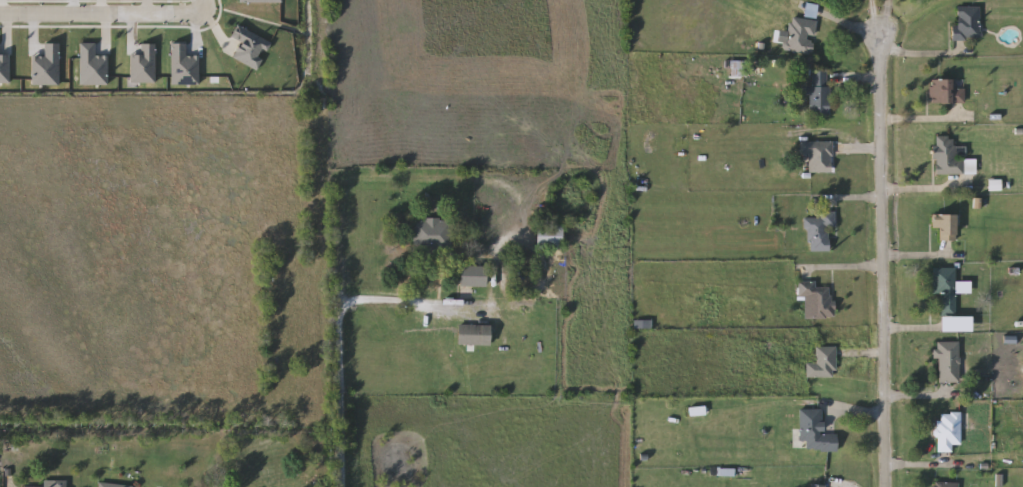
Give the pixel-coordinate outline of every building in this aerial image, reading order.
[(955,7),(979,7),(979,39),(955,39),(955,7)] [(785,51),(789,18),(816,21),(812,54),(785,51)] [(829,115),(810,115),(810,71),(829,71),(829,115)] [(963,80),(963,102),(930,102),(930,80),(963,80)] [(954,136),(954,159),(964,159),(964,174),(934,174),(934,136),(954,136)] [(833,142),(833,173),(809,173),(809,155),(801,155),(801,142),(833,142)] [(835,211),(835,228),(830,228),(830,251),(806,251),(806,217),(820,217),(820,211),(835,211)] [(932,230),(932,215),(955,215),(955,240),(938,240),(938,230),(932,230)] [(414,253),(414,219),(452,219),(452,253),(414,253)] [(562,251),(537,251),(537,224),(562,224),(562,251)] [(485,287),(460,287),(460,266),(485,266),(485,287)] [(942,316),(942,294),(932,294),(932,268),(956,268),(956,316),(942,316)] [(832,319),(812,318),(812,297),(798,297),(798,283),(816,283),(816,287),(833,288),(832,319)] [(458,346),(458,325),(490,326),(490,346),(458,346)] [(960,343),(960,383),(938,383),(938,343),(960,343)] [(836,379),(806,379),(806,364),(816,364),(816,347),(836,347),(836,379)] [(801,411),(823,411),(823,435),(836,435),(836,452),(807,452),(807,442),(801,442),(801,411)] [(952,452),(938,452),(938,414),(961,414),(961,446),(952,446),(952,452)]
